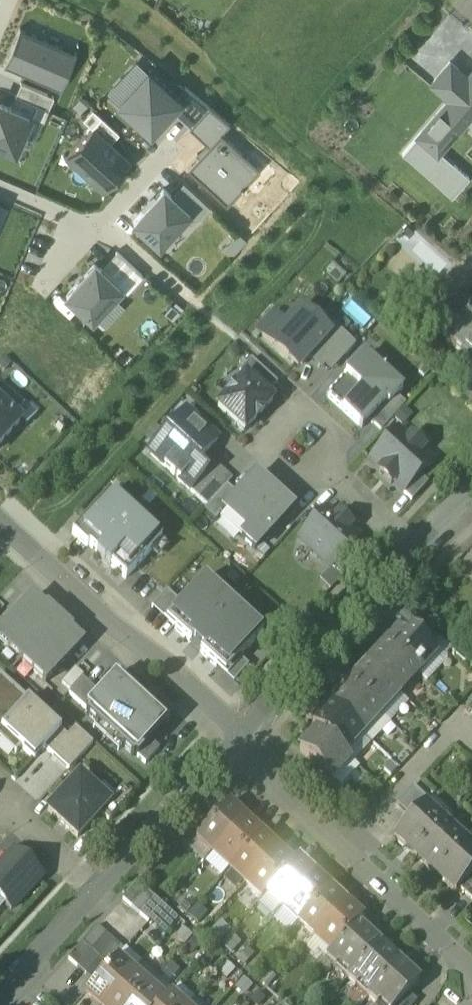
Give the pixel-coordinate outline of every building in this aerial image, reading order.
[(19,27),(3,64),(60,88),(69,69),(54,63),(61,45),(19,27)] [(76,52),(61,45),(54,63),(69,69),(76,52)] [(106,92),(118,103),(147,71),(135,60),(106,92)] [(443,89),(451,96),(467,78),(449,62),(432,83),(442,92),(443,89)] [(147,71),(118,103),(150,133),(171,110),(180,101),(175,96),(147,71)] [(467,78),(451,96),(418,136),(436,152),(437,151),(453,132),(454,133),(471,111),(471,72),(467,78)] [(20,82),(15,95),(48,109),(54,96),(20,82)] [(184,86),(175,96),(180,101),(171,110),(189,127),(209,106),(184,86)] [(15,95),(10,107),(28,115),(43,121),(48,109),(15,95)] [(28,115),(10,107),(0,103),(0,144),(14,150),(28,115)] [(189,127),(206,143),(217,130),(221,134),(229,124),(209,106),(189,127)] [(92,108),(83,119),(92,128),(109,143),(119,133),(92,108)] [(67,154),(103,188),(128,161),(109,143),(92,128),(67,154)] [(208,145),(187,169),(226,205),(260,169),(221,134),(217,130),(206,143),(208,145)] [(403,153),(451,196),(468,177),(437,151),(436,152),(418,136),(403,153)] [(183,181),(171,195),(189,211),(197,219),(209,205),(183,181)] [(133,221),(158,245),(189,211),(171,195),(163,188),(133,221)] [(116,251),(100,268),(120,286),(127,293),(143,275),(116,251)] [(113,294),(120,286),(100,268),(94,263),(66,294),(91,318),(94,315),(113,294)] [(323,274),(340,291),(349,281),(331,265),(323,274)] [(125,305),(113,294),(94,315),(106,326),(125,305)] [(454,319),(461,325),(446,342),(471,364),(471,307),(459,295),(445,311),(454,319)] [(300,306),(282,326),(288,332),(297,331),(311,316),(300,306)] [(257,334),(293,367),(298,362),(302,365),(308,359),(326,339),(330,342),(339,333),(315,311),(311,316),(297,331),(288,332),(282,326),(273,317),(257,334)] [(439,335),(446,342),(461,325),(454,319),(439,335)] [(355,347),(339,333),(330,342),(337,349),(345,356),(346,357),(355,347)] [(326,339),(308,359),(319,369),(337,349),(330,342),(326,339)] [(330,373),(345,356),(337,349),(319,369),(321,371),(324,368),(330,373)] [(239,374),(245,379),(246,378),(266,397),(277,385),(251,361),(239,374)] [(402,391),(370,361),(358,361),(326,397),(361,429),(369,421),(385,403),(388,406),(396,397),(402,391)] [(297,370),(302,365),(298,362),(293,367),(297,370)] [(272,402),(266,397),(246,378),(245,379),(237,388),(235,386),(225,397),(226,399),(217,409),(244,433),(272,402)] [(21,423),(13,417),(22,407),(0,388),(0,446),(21,423)] [(385,403),(369,421),(380,432),(405,405),(396,397),(388,406),(385,403)] [(185,413),(147,454),(189,492),(205,475),(195,466),(217,442),(185,413)] [(393,482),(404,492),(419,476),(431,462),(420,452),(423,449),(411,438),(408,441),(397,431),(370,461),(381,471),(378,474),(390,485),(393,482)] [(205,475),(189,492),(207,508),(227,487),(229,484),(211,468),(205,475)] [(419,476),(404,492),(403,493),(411,501),(428,484),(419,476)] [(269,489),(255,477),(237,497),(222,513),(245,534),(241,539),(254,551),(292,510),(278,498),(277,499),(268,490),(269,489)] [(237,497),(227,487),(207,508),(204,512),(215,522),(218,518),(218,517),(222,513),(237,497)] [(149,554),(160,542),(161,541),(109,494),(71,535),(86,549),(88,547),(97,555),(95,557),(108,569),(110,567),(125,580),(149,554)] [(331,569),(346,554),(359,539),(348,530),(351,527),(339,516),(336,519),(326,509),(299,539),(331,569)] [(160,542),(149,554),(157,560),(168,548),(160,542)] [(320,581),(330,590),(355,563),(346,554),(331,569),(320,581)] [(188,615),(174,630),(190,645),(193,641),(202,650),(200,653),(216,668),(229,653),(238,661),(240,659),(262,634),(203,580),(181,605),(179,607),(188,615)] [(151,609),(166,622),(179,607),(181,605),(166,592),(151,609)] [(58,621),(46,610),(44,612),(31,600),(0,633),(0,644),(20,662),(58,621)] [(188,615),(179,607),(166,622),(174,630),(188,615)] [(405,626),(423,642),(431,633),(413,617),(405,626)] [(70,632),(58,621),(20,662),(45,685),(81,645),(68,633),(70,632)] [(405,626),(386,646),(417,674),(436,654),(423,642),(405,626)] [(450,650),(431,633),(423,642),(436,654),(417,674),(426,684),(446,662),(446,655),(450,650)] [(386,646),(368,666),(398,694),(417,674),(386,646)] [(229,653),(216,668),(224,676),(238,661),(229,653)] [(238,661),(224,676),(233,684),(248,667),(240,659),(238,661)] [(368,666),(349,686),(380,714),(398,694),(368,666)] [(70,693),(82,679),(83,679),(74,671),(61,685),(70,693)] [(98,725),(121,747),(122,748),(133,758),(134,756),(137,758),(151,743),(169,723),(117,675),(99,695),(85,710),(85,711),(87,713),(86,715),(97,725),(98,725)] [(1,730),(27,701),(0,676),(0,730),(1,730)] [(68,695),(85,710),(99,695),(82,679),(70,693),(68,695)] [(349,686),(331,706),(361,734),(380,714),(349,686)] [(408,704),(398,694),(380,714),(390,724),(408,704)] [(60,732),(27,701),(1,730),(21,749),(34,761),(44,750),(60,732)] [(312,726),(318,731),(343,754),(361,734),(331,706),(312,726)] [(390,724),(380,714),(361,734),(371,743),(390,724)] [(118,752),(122,748),(121,747),(98,725),(97,725),(93,729),(118,752)] [(67,738),(60,732),(44,750),(68,772),(93,745),(75,729),(67,738)] [(21,749),(1,730),(0,730),(0,740),(16,755),(21,749)] [(349,759),(343,754),(318,731),(299,751),(316,767),(330,780),(330,779),(349,759)] [(371,743),(361,734),(343,754),(349,759),(353,763),(371,743)] [(151,743),(137,758),(145,765),(159,750),(151,743)] [(353,763),(349,759),(330,779),(341,789),(359,769),(353,763)] [(325,792),(332,798),(341,789),(330,779),(330,780),(316,767),(308,776),(325,792)] [(77,839),(100,815),(108,805),(107,804),(115,796),(103,785),(95,793),(79,778),(48,812),(77,839)] [(396,805),(411,819),(423,806),(424,807),(428,802),(413,788),(396,805)] [(115,796),(107,804),(108,805),(100,815),(109,823),(131,799),(121,789),(115,796)] [(213,854),(244,819),(227,804),(196,838),(213,854)] [(394,837),(415,855),(443,825),(424,807),(423,806),(411,819),(394,837)] [(261,834),(244,819),(213,854),(229,869),(261,834)] [(463,843),(443,825),(415,855),(434,874),(463,843)] [(463,843),(471,851),(471,833),(463,843)] [(277,849),(261,834),(229,869),(245,884),(277,849)] [(463,843),(434,874),(455,893),(459,889),(471,874),(471,851),(463,843)] [(293,864),(277,849),(245,884),(261,898),(266,894),(293,864)] [(14,852),(0,867),(0,901),(11,912),(42,878),(14,852)] [(298,859),(293,864),(266,894),(282,909),(314,874),(298,859)] [(330,889),(314,874),(282,909),(298,924),(330,889)] [(471,901),(471,874),(459,889),(471,901)] [(145,891),(137,883),(122,899),(131,907),(145,891)] [(346,904),(330,889),(298,924),(314,938),(346,904)] [(154,899),(145,891),(131,907),(139,915),(154,899)] [(163,906),(154,899),(139,915),(148,923),(163,906)] [(362,919),(346,904),(314,938),(330,953),(356,925),(362,919)] [(377,944),(356,925),(330,953),(325,958),(336,968),(340,964),(350,973),(377,944)] [(68,959),(93,983),(123,950),(97,926),(68,959)] [(397,963),(377,944),(350,973),(346,977),(356,987),(360,983),(370,992),(397,963)] [(132,974),(116,959),(84,995),(96,1004),(104,1004),(132,974)] [(397,963),(370,992),(367,996),(376,1004),(378,1004),(381,1002),(384,1004),(398,1004),(408,994),(418,983),(397,963)] [(148,988),(132,974),(104,1004),(133,1004),(148,988)] [(148,988),(133,1004),(161,1004),(164,1001),(148,988)] [(417,1003),(408,994),(398,1004),(414,1004),(417,1003)] [(169,996),(164,1001),(161,1004),(180,1004),(169,996)]
